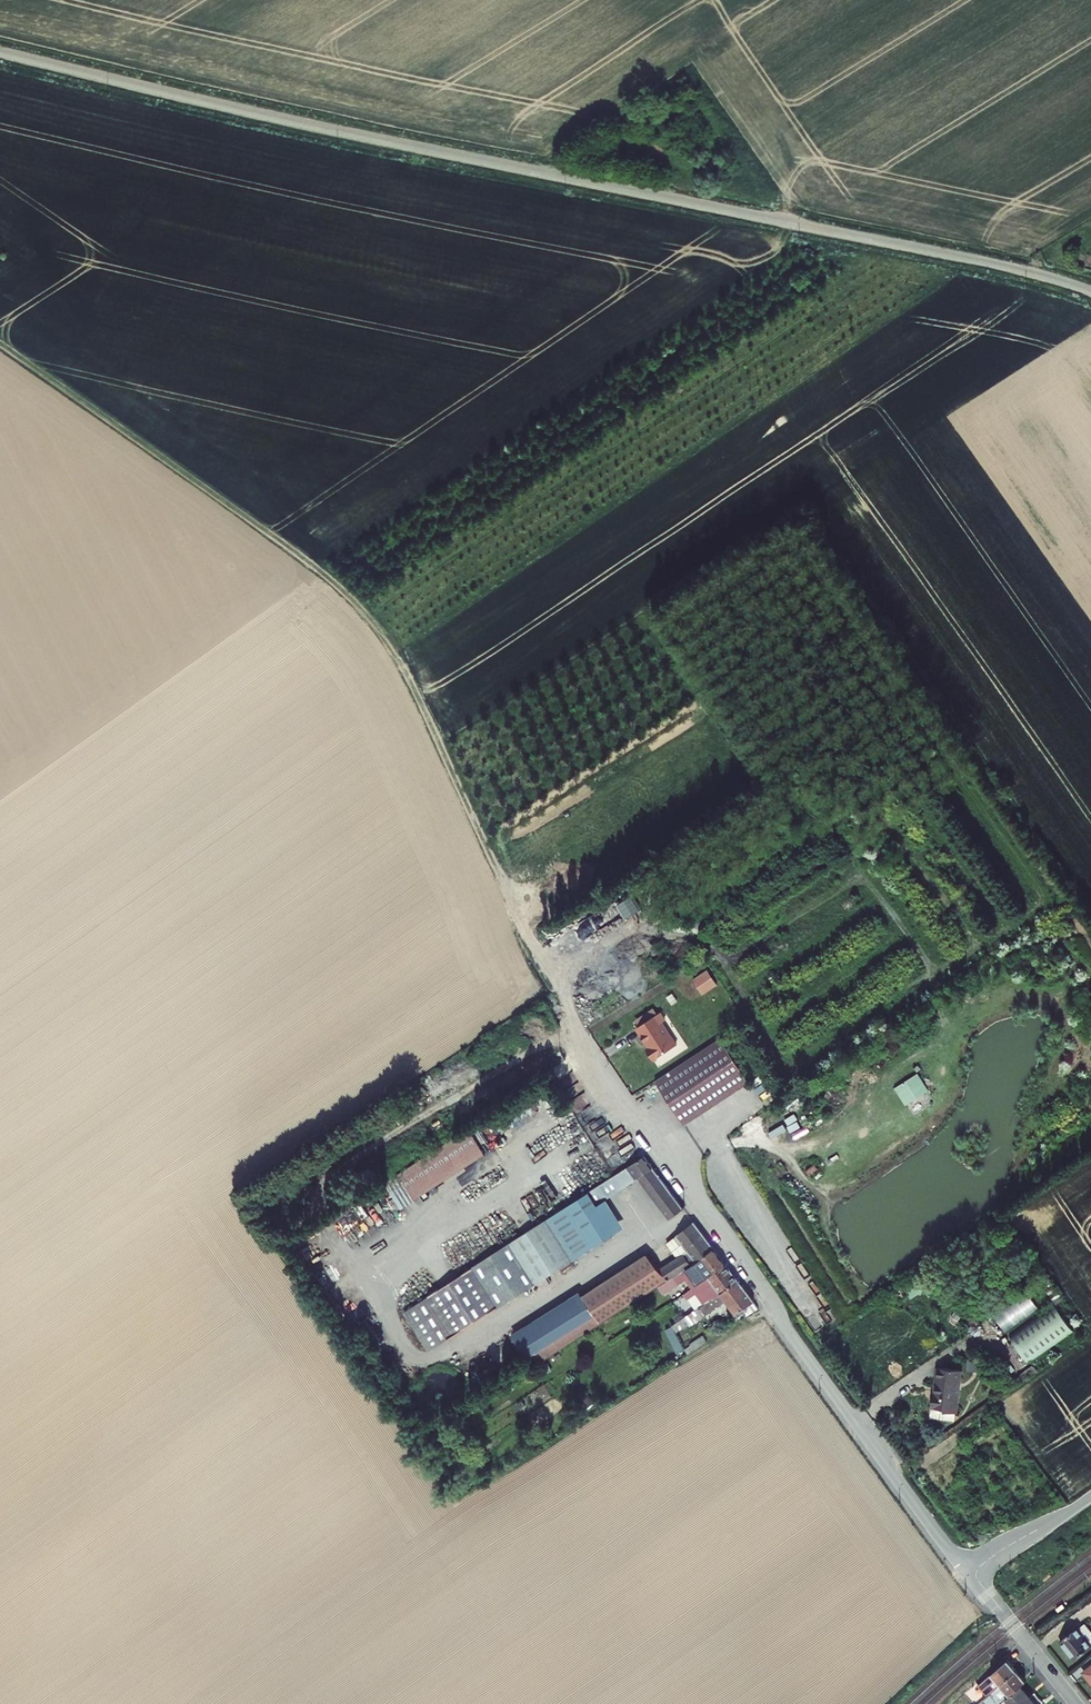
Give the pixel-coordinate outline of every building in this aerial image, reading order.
[(692,981),(702,996),(718,986),(708,970),(692,981)] [(631,1060),(639,1072),(662,1056),(646,1034),(650,1032),(645,1024),(621,1040),(634,1059),(631,1060)] [(675,1068),(636,1094),(666,1137),(732,1093),(703,1049),(675,1068)] [(918,1073),(894,1088),(905,1107),(929,1092),(918,1073)] [(467,1135),(383,1180),(398,1208),(487,1160),(475,1138),(470,1141),(467,1135)] [(681,1207),(643,1156),(398,1310),(424,1350),(609,1231),(591,1203),(600,1197),(635,1175),(667,1218),(681,1207)] [(591,1203),(609,1231),(619,1225),(600,1197),(591,1203)] [(699,1267),(679,1240),(652,1258),(662,1275),(638,1292),(646,1303),(653,1298),(699,1267)] [(710,1282),(699,1267),(653,1298),(658,1304),(684,1287),(690,1296),(710,1282)] [(699,1316),(723,1299),(710,1282),(690,1296),(686,1298),(699,1316)] [(1004,1332),(1038,1308),(1025,1290),(991,1314),(1004,1332)] [(739,1321),(723,1299),(699,1316),(695,1318),(687,1323),(676,1331),(654,1345),(657,1350),(677,1337),(678,1339),(708,1318),(720,1334),(739,1321)] [(695,1318),(682,1301),(664,1313),(668,1319),(679,1312),(687,1323),(695,1318)] [(498,1358),(566,1316),(561,1309),(494,1351),(498,1358)] [(566,1316),(498,1358),(510,1376),(577,1332),(566,1316)] [(1049,1348),(1029,1321),(984,1352),(1003,1380),(1049,1348)] [(932,1439),(941,1390),(918,1386),(914,1411),(911,1411),(909,1424),(907,1424),(905,1433),(906,1436),(913,1437),(914,1435),(932,1439)] [(1058,1649),(1075,1668),(1090,1653),(1090,1652),(1075,1634),(1058,1649)] [(977,1689),(984,1698),(1014,1674),(1006,1664),(977,1689)] [(1003,1701),(1017,1689),(1023,1684),(1014,1674),(984,1698),(980,1702),(981,1703),(999,1703),(1003,1701)] [(1017,1689),(1003,1701),(1005,1703),(1032,1703),(1034,1702),(1031,1696),(1027,1700),(1017,1689)]
